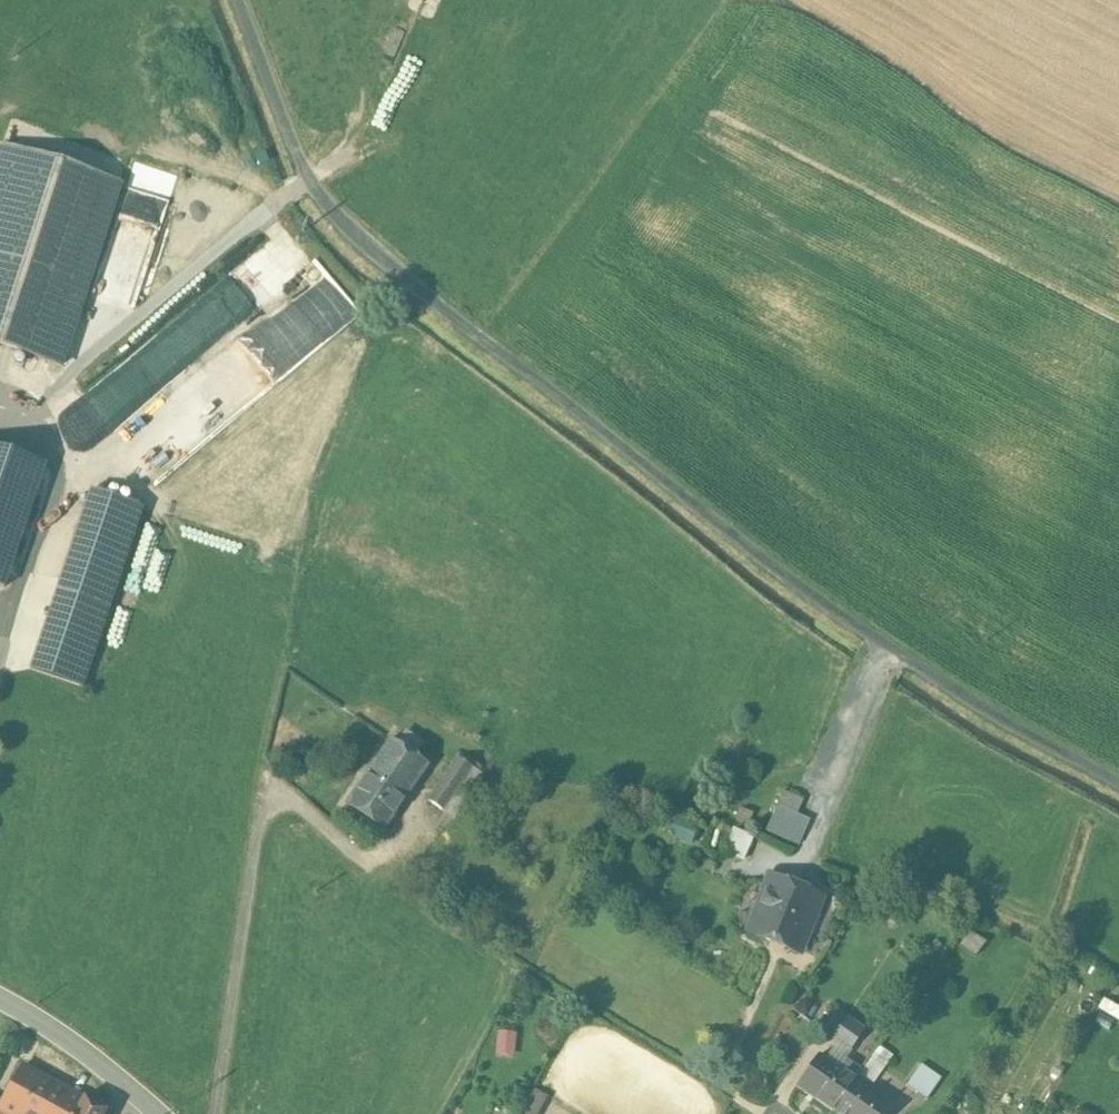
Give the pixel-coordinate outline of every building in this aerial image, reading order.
[(1,146),(0,149),(0,346),(61,366),(120,184),(1,146)] [(234,275),(216,290),(232,310),(240,304),(244,309),(255,300),(234,275)] [(0,449),(0,586),(5,587),(46,465),(0,449)] [(90,491),(32,669),(85,686),(143,508),(90,491)] [(426,745),(407,732),(397,745),(416,758),(426,745)] [(397,745),(390,740),(373,765),(412,791),(429,767),(416,758),(397,745)] [(457,759),(428,801),(454,818),(483,776),(457,759)] [(412,791),(373,765),(345,805),(384,831),(412,791)] [(804,798),(784,790),(777,806),(796,815),(804,798)] [(796,815),(777,806),(766,831),(799,846),(810,821),(796,815)] [(691,842),(698,821),(676,814),(669,835),(691,842)] [(766,846),(750,840),(749,842),(735,837),(729,855),(730,854),(734,856),(744,856),(767,866),(773,849),(766,846)] [(796,888),(755,872),(744,901),(758,906),(748,933),(775,944),(796,888)] [(822,899),(796,888),(775,944),(801,955),(812,924),(817,926),(821,915),(817,914),(822,899)] [(985,943),(971,932),(961,946),(976,956),(985,943)] [(1106,999),(1099,1010),(1118,1021),(1118,1007),(1106,999)] [(864,1031),(835,1011),(821,1032),(850,1052),(864,1031)] [(1101,1014),(1093,1028),(1103,1034),(1110,1020),(1101,1014)] [(496,1053),(515,1054),(516,1029),(497,1029),(496,1053)] [(857,1076),(828,1056),(825,1062),(818,1057),(796,1088),(832,1113),(857,1076)] [(857,1076),(832,1113),(834,1113),(884,1113),(890,1106),(889,1106),(888,1106),(869,1093),(873,1087),(872,1087),(884,1070),(869,1059),(857,1076)] [(941,1079),(920,1065),(906,1086),(927,1100),(941,1079)] [(106,1111),(84,1098),(83,1100),(24,1066),(0,1109),(0,1113),(105,1113),(106,1111)] [(547,1095),(533,1088),(520,1113),(537,1113),(547,1095)]
